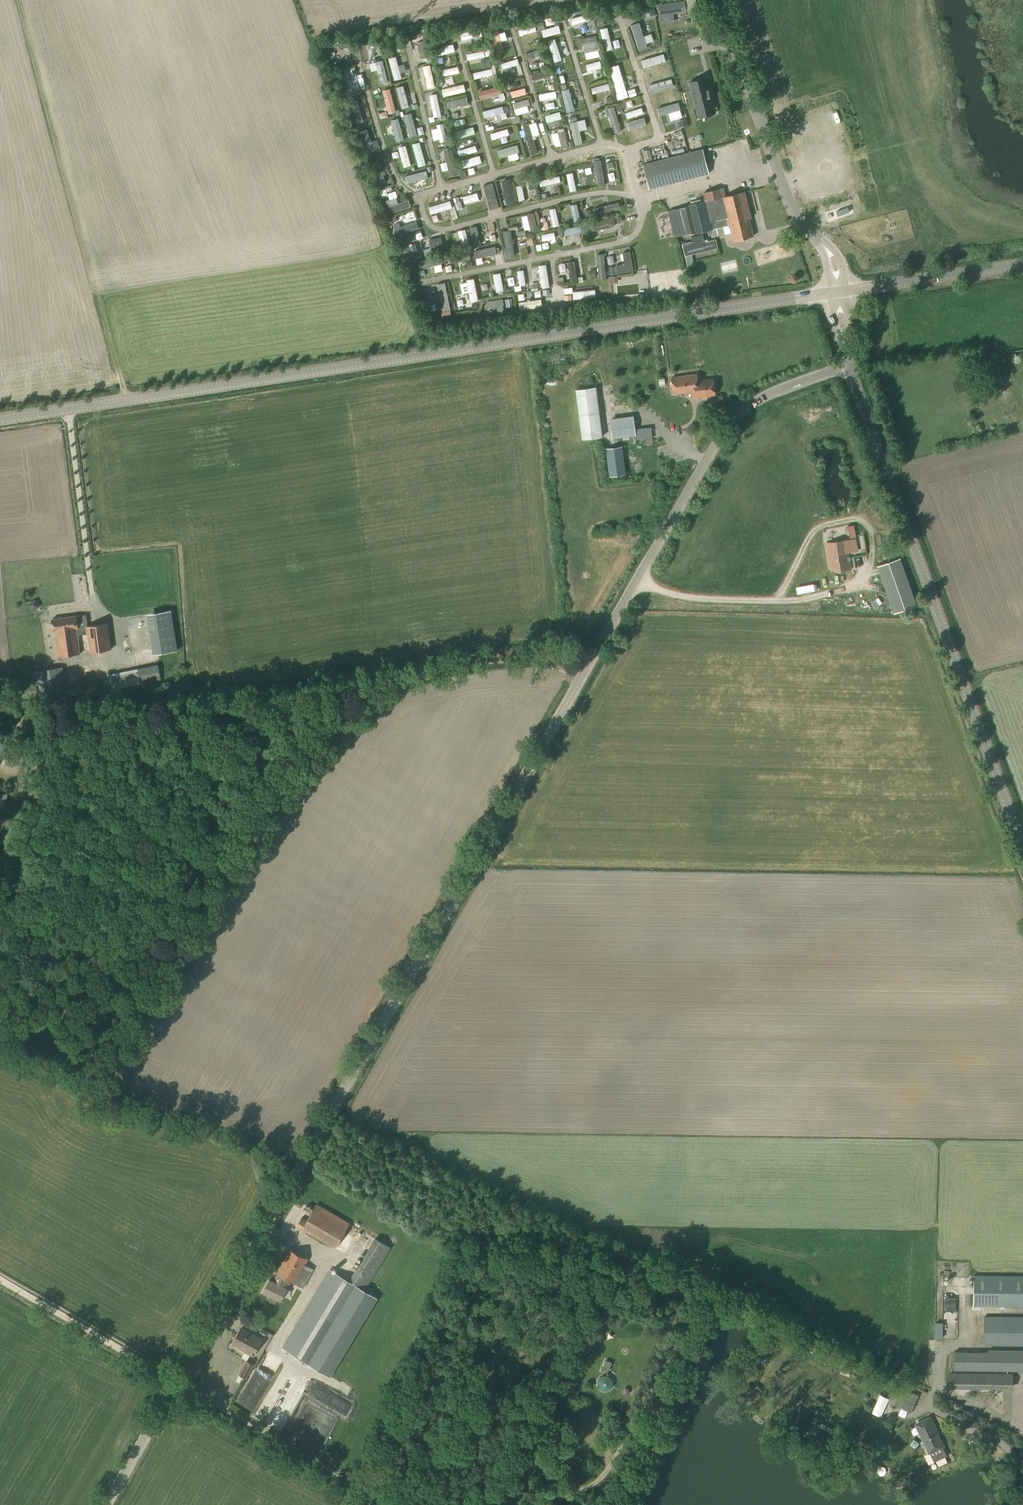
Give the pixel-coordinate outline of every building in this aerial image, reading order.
[(655,6),(656,13),(670,11),(671,14),(674,14),(673,11),(685,9),(685,11),(697,10),(696,0),(684,0),(684,2),(655,6)] [(588,16),(571,20),(572,26),(589,22),(588,16)] [(647,47),(639,23),(630,26),(638,50),(647,47)] [(535,26),(519,30),(520,37),(536,33),(535,26)] [(558,27),(540,31),(542,38),(560,34),(558,27)] [(600,30),(606,53),(614,51),(607,28),(600,30)] [(679,33),(684,51),(702,47),(697,28),(679,33)] [(482,31),(462,36),(464,43),(483,38),(482,31)] [(499,32),(491,34),(496,56),(504,54),(499,32)] [(595,35),(578,39),(579,49),(597,45),(595,35)] [(556,40),(548,42),(553,64),(561,62),(556,40)] [(420,59),(430,57),(428,41),(417,43),(420,59)] [(452,45),(435,50),(437,57),(454,53),(452,45)] [(677,48),(668,51),(671,59),(679,56),(677,48)] [(484,51),(467,55),(469,63),(486,59),(484,51)] [(541,51),(526,55),(527,62),(542,58),(541,51)] [(639,58),(642,68),(665,62),(662,52),(639,58)] [(396,58),(389,59),(395,83),(402,81),(396,58)] [(382,62),(375,64),(381,86),(388,84),(382,62)] [(601,63),(586,67),(588,74),(603,70),(601,63)] [(423,67),(428,90),(434,89),(430,66),(423,67)] [(619,66),(611,69),(619,95),(627,93),(619,66)] [(505,78),(514,76),(511,67),(502,70),(505,78)] [(457,68),(441,71),(442,77),(458,73),(457,68)] [(493,69),(473,73),(475,82),(495,77),(493,69)] [(349,72),(341,74),(347,96),(354,93),(349,72)] [(549,73),(533,77),(535,83),(551,79),(549,73)] [(647,84),(649,93),(673,86),(671,78),(647,84)] [(706,78),(689,82),(697,111),(713,106),(706,78)] [(463,85),(442,90),(443,98),(464,93),(463,85)] [(403,86),(396,88),(402,111),(409,109),(403,86)] [(609,86),(592,90),(593,95),(610,91),(609,86)] [(500,88),(478,93),(480,101),(502,96),(500,88)] [(569,89),(562,91),(567,112),(574,111),(569,89)] [(390,90),(383,92),(389,115),(396,114),(390,90)] [(526,90),(511,93),(512,99),(527,96),(526,90)] [(555,92),(540,95),(542,103),(556,99),(555,92)] [(673,94),(657,98),(659,105),(674,101),(673,94)] [(429,97),(433,119),(441,118),(436,95),(429,97)] [(466,98),(447,103),(448,110),(468,106),(466,98)] [(357,102),(350,103),(356,126),(363,125),(357,102)] [(529,102),(514,105),(516,116),(531,113),(529,102)] [(679,105),(657,111),(659,119),(682,113),(679,105)] [(504,107),(484,112),(485,120),(506,115),(504,107)] [(615,108),(608,110),(614,135),(621,134),(615,108)] [(641,110),(626,114),(627,120),(643,116),(641,110)] [(411,114),(404,115),(410,139),(417,138),(411,114)] [(560,114),(545,117),(547,124),(561,121),(560,114)] [(626,122),(628,131),(646,126),(644,118),(626,122)] [(398,120),(391,121),(397,144),(403,142),(398,120)] [(576,124),(570,126),(575,147),(581,145),(576,124)] [(436,126),(440,145),(446,144),(442,125),(436,126)] [(531,127),(523,128),(530,157),(538,155),(531,127)] [(474,129),(455,133),(457,139),(476,135),(474,129)] [(366,130),(360,133),(368,156),(375,153),(366,130)] [(508,131),(490,135),(492,142),(510,138),(508,131)] [(565,132),(558,134),(561,150),(568,148),(565,132)] [(419,143),(412,144),(418,169),(425,167),(419,143)] [(398,149),(404,169),(410,168),(405,147),(398,149)] [(476,147),(458,151),(460,156),(477,152),(476,147)] [(518,147),(498,152),(500,160),(520,156),(518,147)] [(649,189),(709,174),(703,149),(642,164),(649,189)] [(445,152),(451,179),(457,178),(451,151),(445,152)] [(479,158),(460,163),(462,170),(481,165),(479,158)] [(594,163),(598,186),(605,185),(600,161),(594,163)] [(378,162),(371,164),(379,186),(386,184),(378,162)] [(581,170),(583,180),(590,179),(588,169),(581,170)] [(425,171),(408,176),(410,183),(427,179),(425,171)] [(567,175),(571,193),(576,192),(573,174),(567,175)] [(560,177),(540,181),(542,188),(561,184),(560,177)] [(502,183),(507,207),(514,206),(509,182),(502,183)] [(490,210),(499,208),(493,183),(483,186),(490,210)] [(516,188),(519,204),(525,202),(522,187),(516,188)] [(726,196),(724,187),(702,193),(704,201),(686,205),(686,206),(677,209),(667,211),(674,237),(684,235),(692,233),(693,234),(712,230),(713,237),(725,234),(731,233),(733,241),(754,236),(749,219),(751,218),(744,192),(726,196)] [(477,194),(463,198),(465,204),(479,200),(477,194)] [(395,197),(386,201),(389,209),(398,206),(395,197)] [(450,202),(431,207),(433,215),(452,210),(450,202)] [(619,204),(594,209),(595,217),(620,212),(619,204)] [(571,206),(575,224),(581,223),(578,205),(571,206)] [(550,211),(554,229),(559,228),(555,210),(550,211)] [(527,215),(531,234),(537,233),(533,213),(527,215)] [(544,222),(543,231),(551,232),(552,223),(544,222)] [(614,222),(591,226),(593,233),(615,229),(614,222)] [(394,229),(397,236),(418,230),(416,223),(394,229)] [(470,230),(474,248),(481,246),(477,228),(470,230)] [(581,228),(564,232),(565,237),(582,234),(581,228)] [(464,231),(459,232),(464,250),(470,248),(464,231)] [(511,232),(504,233),(509,259),(516,257),(511,232)] [(553,233),(542,236),(544,243),(555,241),(553,233)] [(704,240),(703,235),(696,236),(691,238),(692,242),(691,242),(690,242),(682,244),(685,256),(687,266),(694,264),(692,254),(717,248),(715,240),(708,241),(707,239),(704,240)] [(432,253),(436,252),(444,251),(441,238),(429,240),(432,253)] [(563,240),(556,241),(556,249),(564,248),(563,240)] [(407,241),(399,244),(405,267),(414,265),(407,241)] [(413,245),(416,259),(422,257),(418,244),(413,245)] [(496,247),(475,251),(477,259),(497,254),(496,247)] [(624,265),(615,267),(616,275),(633,272),(629,252),(623,254),(624,265)] [(469,253),(448,257),(449,265),(471,261),(469,253)] [(597,257),(599,282),(606,281),(604,256),(597,257)] [(439,258),(417,262),(419,271),(441,267),(439,258)] [(575,262),(567,264),(570,284),(579,283),(575,262)] [(545,265),(539,267),(544,290),(550,289),(545,265)] [(523,271),(517,272),(520,289),(527,288),(523,271)] [(500,274),(494,275),(498,295),(504,294),(500,274)] [(794,283),(797,282),(798,280),(798,276),(795,274),(791,275),(790,278),(790,281),(794,283)] [(466,282),(470,305),(478,304),(474,280),(466,282)] [(446,285),(437,287),(443,315),(451,313),(446,285)] [(593,291),(573,293),(574,302),(594,300),(593,291)] [(540,299),(519,303),(521,312),(542,308),(540,299)] [(504,304),(485,307),(486,315),(505,311),(504,304)] [(698,381),(697,374),(671,377),(674,394),(692,392),(693,398),(715,395),(713,379),(698,381)] [(582,440),(602,437),(596,387),(575,390),(582,440)] [(635,428),(634,416),(627,417),(627,419),(616,420),(615,419),(609,419),(611,438),(635,436),(636,440),(653,438),(652,427),(635,428)] [(605,448),(609,477),(626,474),(622,446),(605,448)] [(850,569),(848,552),(849,552),(847,540),(827,544),(831,569),(834,568),(835,572),(850,569)] [(900,558),(878,566),(894,613),(916,605),(900,558)] [(153,655),(178,651),(171,610),(146,614),(153,655)] [(108,623),(78,627),(76,616),(52,619),(54,631),(58,657),(81,654),(78,636),(87,635),(90,653),(111,650),(108,623)] [(159,666),(158,664),(109,674),(110,679),(102,680),(105,692),(108,692),(109,698),(121,696),(120,688),(161,680),(160,676),(166,675),(164,665),(159,666)] [(34,671),(38,700),(67,696),(62,667),(34,671)] [(317,1204),(307,1220),(301,1217),(296,1226),(302,1229),(335,1249),(350,1223),(317,1204)] [(365,1290),(390,1248),(375,1238),(349,1280),(365,1290)] [(263,1291),(270,1294),(267,1299),(275,1304),(278,1299),(280,1300),(287,1288),(290,1281),(304,1287),(313,1268),(306,1265),(308,1259),(289,1249),(276,1273),(277,1274),(273,1281),(269,1279),(263,1291)] [(330,1269),(282,1348),(329,1376),(377,1297),(330,1269)] [(973,1275),(973,1306),(1022,1306),(1022,1275),(973,1275)] [(984,1346),(1022,1346),(1022,1317),(984,1316),(984,1346)] [(252,1355),(262,1339),(242,1327),(232,1344),(252,1355)] [(987,1350),(987,1351),(954,1351),(954,1371),(1022,1371),(1022,1350),(987,1350)] [(246,1379),(254,1365),(246,1360),(238,1374),(246,1379)] [(605,1362),(602,1369),(608,1371),(610,1365),(605,1362)] [(1011,1389),(1011,1376),(950,1375),(950,1388),(1011,1389)] [(919,1395),(912,1392),(911,1394),(901,1389),(894,1405),(911,1413),(919,1395)] [(886,1398),(883,1411),(888,1413),(892,1399),(886,1398)] [(930,1418),(908,1429),(911,1436),(919,1432),(934,1463),(947,1457),(935,1432),(936,1431),(930,1418)]
